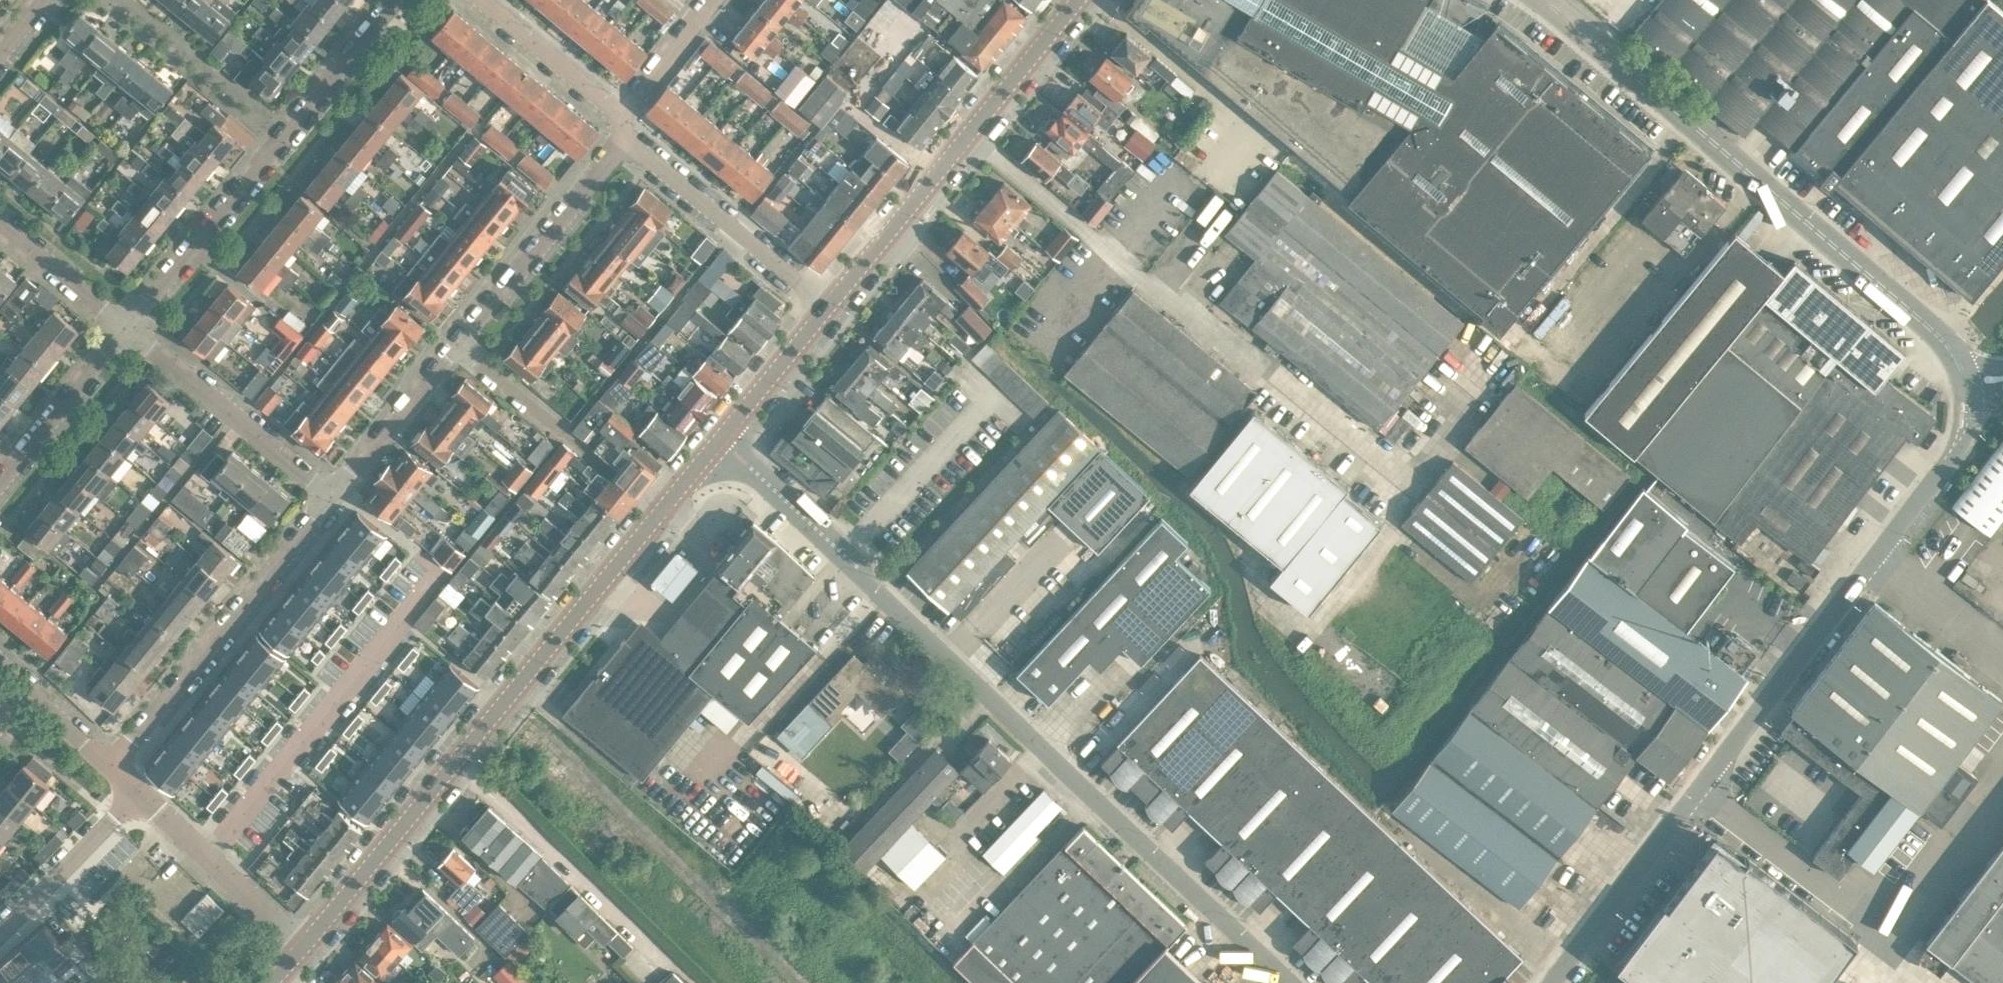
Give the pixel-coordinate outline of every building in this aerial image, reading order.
[(176,9),(184,0),(165,0),(176,9)] [(195,24),(212,4),(214,0),(184,0),(176,9),(195,24)] [(195,24),(213,39),(236,11),(226,2),(228,0),(214,0),(212,4),(195,24)] [(252,0),(263,10),(270,2),(268,0),(252,0)] [(294,19),(293,20),(316,40),(325,29),(322,27),(328,19),(331,22),(332,21),(308,2),(309,1),(308,0),(299,0),(296,3),(303,9),(294,19)] [(309,1),(308,2),(332,21),(347,2),(345,0),(315,0),(312,3),(309,1)] [(556,18),(571,0),(541,0),(538,3),(556,18)] [(574,32),(594,8),(584,0),(571,0),(556,18),(574,32)] [(605,12),(614,20),(625,6),(618,0),(615,0),(605,12)] [(651,12),(660,1),(659,0),(637,0),(651,12)] [(757,8),(779,26),(786,17),(798,26),(802,20),(778,0),(763,0),(757,8)] [(802,20),(810,26),(811,25),(818,31),(823,23),(809,12),(808,13),(796,4),(800,0),(778,0),(802,20)] [(847,2),(863,14),(875,0),(848,0),(847,2)] [(1026,16),(1007,0),(898,0),(920,18),(921,17),(959,48),(959,49),(983,69),(1026,16)] [(1032,9),(1039,0),(1020,0),(1032,9)] [(1125,12),(1145,29),(1149,25),(1351,194),(1347,198),(1483,312),(1480,315),(1499,331),(1650,150),(1495,21),(1483,35),(1423,0),(1135,0),(1125,12)] [(1983,0),(1659,0),(1628,37),(1743,134),(1757,118),(1794,148),(1914,4),(1953,36),(1983,0)] [(1971,298),(2002,259),(2002,10),(1991,0),(1983,0),(1953,36),(1914,4),(1794,148),(1824,174),(1819,180),(1828,188),(1833,182),(1853,198),(1858,192),(1871,188),(1880,214),(1895,208),(1904,234),(1919,229),(1929,255),(1944,250),(1957,286),(1971,298)] [(660,1),(651,12),(665,23),(674,12),(660,1)] [(279,37),(279,38),(278,39),(301,58),(316,40),(293,20),(294,19),(277,5),(270,13),(291,30),(282,40),(279,37)] [(574,32),(591,47),(612,23),(594,8),(574,32)] [(757,8),(744,24),(778,50),(783,44),(772,35),(779,26),(757,8)] [(433,34),(451,49),(471,25),(453,10),(433,34)] [(59,60),(67,67),(82,48),(98,28),(80,13),(63,33),(74,42),(59,60)] [(591,47),(609,62),(630,37),(612,23),(591,47)] [(261,24),(255,31),(266,40),(272,32),(261,24)] [(778,50),(744,24),(732,39),(754,57),(762,47),(773,56),(778,50)] [(451,49),(468,64),(489,40),(471,25),(451,49)] [(90,55),(100,63),(117,43),(98,28),(82,48),(67,67),(60,75),(68,82),(90,55)] [(838,30),(830,41),(839,48),(848,38),(838,30)] [(272,45),(264,56),(263,57),(286,76),(295,66),(292,64),(298,56),(301,59),(301,58),(278,39),(279,38),(272,32),(266,40),(272,45)] [(1151,53),(1126,32),(1111,51),(1136,71),(1151,53)] [(913,52),(920,58),(936,40),(929,34),(913,52)] [(222,36),(211,50),(220,58),(230,45),(231,44),(222,36)] [(843,52),(836,61),(860,80),(881,56),(856,36),(856,37),(843,52)] [(263,57),(264,56),(240,37),(234,45),(250,58),(234,77),(245,86),(251,80),(270,96),(286,76),(263,57)] [(630,37),(609,62),(627,77),(647,52),(630,37)] [(828,39),(819,51),(830,60),(839,48),(830,41),(828,39)] [(468,64),(486,79),(507,54),(489,40),(468,64)] [(700,52),(714,64),(723,53),(709,41),(700,52)] [(104,97),(119,79),(136,58),(117,43),(100,63),(93,72),(104,80),(96,90),(104,97)] [(723,53),(714,64),(728,76),(737,64),(723,53)] [(486,79),(504,94),(525,69),(507,54),(486,79)] [(954,55),(939,73),(964,93),(978,75),(954,55)] [(1156,56),(1149,64),(1170,81),(1177,73),(1156,56)] [(1092,75),(1090,77),(1099,85),(1094,92),(1118,113),(1125,105),(1115,98),(1131,78),(1106,57),(1098,67),(1095,66),(1091,71),(1092,75)] [(119,79),(137,93),(154,73),(136,58),(119,79)] [(906,58),(897,69),(906,76),(915,65),(906,58)] [(831,67),(826,74),(849,93),(860,80),(836,61),(836,62),(831,67)] [(408,73),(422,85),(431,74),(417,62),(408,73)] [(794,105),(814,79),(808,74),(795,64),(775,90),(794,105)] [(815,65),(808,74),(814,79),(822,70),(815,65)] [(906,76),(897,69),(883,86),(892,93),(906,76)] [(735,82),(749,94),(758,83),(745,71),(735,82)] [(401,72),(385,92),(407,109),(423,90),(401,72)] [(507,97),(525,111),(545,87),(528,72),(507,97)] [(15,81),(21,85),(33,95),(39,88),(27,78),(21,73),(15,81)] [(131,101),(122,112),(130,118),(139,108),(149,117),(173,88),(154,73),(137,93),(131,101)] [(939,73),(924,91),(949,111),(964,93),(939,73)] [(431,74),(422,85),(435,96),(444,85),(431,74)] [(821,126),(826,121),(839,105),(848,93),(827,75),(799,108),(821,126)] [(758,83),(749,94),(763,105),(772,94),(758,83)] [(647,109),(664,124),(685,99),(667,84),(647,109)] [(525,111),(543,126),(563,102),(545,87),(525,111)] [(1093,120),(1105,129),(1118,113),(1094,92),(1086,87),(1081,93),(1078,91),(1063,110),(1086,129),(1093,120)] [(39,88),(33,95),(39,101),(45,93),(39,88)] [(924,91),(910,109),(935,129),(949,111),(924,91)] [(385,92),(369,111),(391,129),(407,109),(385,92)] [(443,102),(457,114),(466,103),(452,92),(443,102)] [(39,101),(51,111),(57,103),(45,93),(39,101)] [(114,105),(122,112),(131,101),(123,94),(114,105)] [(875,94),(865,107),(879,118),(889,105),(875,94)] [(68,105),(76,112),(81,105),(73,99),(68,105)] [(664,124),(682,139),(703,114),(685,99),(664,124)] [(205,133),(196,126),(189,134),(219,159),(235,139),(219,126),(227,117),(208,101),(201,111),(214,122),(205,133)] [(771,112),(785,123),(794,112),(780,101),(771,112)] [(556,147),(557,146),(581,116),(563,102),(543,126),(553,135),(548,141),(556,147)] [(466,103),(457,114),(471,125),(480,114),(466,103)] [(184,130),(189,134),(196,126),(169,104),(163,112),(179,124),(177,127),(183,131),(184,130)] [(826,121),(833,126),(835,128),(848,112),(839,105),(826,121)] [(58,116),(70,126),(76,118),(64,108),(58,116)] [(421,108),(415,116),(423,123),(430,115),(421,108)] [(935,129),(910,109),(901,120),(890,111),(883,120),(894,129),(895,127),(920,147),(935,129)] [(375,148),(383,154),(390,146),(382,140),(391,129),(369,111),(354,130),(375,148)] [(1047,128),(1046,130),(1072,151),(1081,140),(1115,168),(1116,166),(1127,175),(1133,168),(1063,111),(1058,117),(1057,116),(1056,118),(1051,118),(1047,124),(1047,128)] [(794,112),(785,123),(799,135),(808,124),(794,112)] [(682,139),(700,153),(720,129),(703,114),(682,139)] [(430,115),(423,123),(429,128),(436,120),(430,115)] [(423,123),(415,116),(408,124),(417,131),(423,123)] [(557,146),(563,151),(567,146),(578,156),(599,131),(581,116),(557,146)] [(833,126),(826,121),(815,135),(822,140),(833,126)] [(1137,122),(1124,138),(1141,152),(1155,136),(1137,122)] [(76,131),(89,141),(95,134),(82,124),(76,131)] [(482,135),(496,146),(505,135),(491,124),(482,135)] [(29,151),(36,143),(17,127),(10,136),(0,148),(0,165),(11,174),(29,151)] [(10,136),(0,127),(0,148),(10,136)] [(183,131),(177,127),(172,133),(182,142),(189,134),(184,130),(183,131)] [(700,153),(718,168),(738,143),(720,129),(700,153)] [(354,130),(338,149),(360,167),(375,148),(354,130)] [(189,147),(181,157),(204,176),(212,167),(209,164),(215,156),(218,159),(219,159),(189,134),(182,142),(189,147)] [(459,154),(468,162),(484,143),(475,135),(459,154)] [(505,135),(496,146),(510,158),(519,147),(505,135)] [(806,145),(813,151),(822,141),(815,135),(806,145)] [(876,136),(864,152),(895,177),(908,162),(876,136)] [(157,138),(151,146),(157,151),(163,143),(157,138)] [(95,146),(107,156),(113,149),(101,139),(95,146)] [(1021,160),(1044,179),(1053,169),(1067,181),(1074,172),(1036,141),(1021,160)] [(157,151),(167,160),(174,152),(163,143),(157,151)] [(718,168),(735,183),(756,158),(738,143),(718,168)] [(398,153),(390,146),(383,154),(392,161),(398,153)] [(338,149),(322,168),(344,186),(360,167),(338,149)] [(11,174),(29,189),(48,166),(29,151),(11,174)] [(177,167),(168,178),(189,195),(204,176),(181,157),(174,152),(167,160),(177,167)] [(756,158),(735,183),(753,198),(774,173),(762,163),(767,157),(761,152),(756,158)] [(864,152),(851,167),(883,193),(895,177),(864,152)] [(517,164),(531,175),(540,165),(526,153),(517,164)] [(132,161),(142,169),(152,178),(159,170),(139,154),(132,161)] [(392,161),(383,154),(377,162),(385,169),(388,165),(392,161)] [(468,162),(459,154),(452,163),(474,179),(480,171),(468,162)] [(788,168),(798,176),(807,164),(797,156),(788,168)] [(392,161),(388,165),(394,170),(390,174),(395,179),(402,170),(392,161)] [(540,165),(531,175),(545,187),(554,176),(540,165)] [(29,189),(48,204),(66,182),(48,166),(29,189)] [(1684,166),(1681,170),(1641,217),(1684,253),(1695,241),(1689,237),(1694,230),(1700,235),(1725,204),(1706,188),(1704,190),(1702,188),(1705,184),(1684,166)] [(844,175),(839,182),(871,208),(883,193),(851,167),(844,175)] [(344,186),(322,168),(306,187),(328,205),(344,186)] [(490,171),(485,178),(519,205),(520,206),(534,190),(508,168),(500,179),(490,171)] [(1221,301),(1269,339),(1264,346),(1275,355),(1280,349),(1376,427),(1437,353),(1463,321),(1318,203),(1321,198),(1312,191),(1308,195),(1276,169),(1225,233),(1256,258),(1221,301)] [(420,172),(414,179),(420,184),(426,176),(420,172)] [(784,172),(775,182),(782,188),(791,177),(784,172)] [(150,194),(153,197),(173,214),(182,203),(179,201),(185,193),(188,196),(189,195),(168,178),(165,175),(150,194)] [(442,175),(432,187),(440,193),(450,182),(442,175)] [(489,192),(481,201),(507,222),(517,210),(516,208),(519,205),(485,178),(480,184),(489,192)] [(127,187),(137,196),(144,189),(133,180),(127,187)] [(1003,181),(988,200),(1015,223),(1017,220),(1024,227),(1029,221),(1022,214),(1031,204),(1003,181)] [(66,182),(48,204),(67,220),(85,197),(66,182)] [(782,188),(775,182),(766,194),(776,202),(785,191),(782,188)] [(839,182),(825,199),(856,225),(871,208),(839,182)] [(359,184),(352,192),(360,199),(367,191),(359,184)] [(440,193),(432,187),(423,198),(431,205),(440,193)] [(631,204),(632,206),(662,230),(669,222),(664,217),(670,209),(645,188),(631,204)] [(360,199),(352,192),(345,200),(354,207),(360,199)] [(1082,214),(1094,224),(1112,202),(1099,192),(1082,214)] [(286,213),(315,237),(322,229),(313,223),(323,211),(301,193),(286,213)] [(153,197),(138,215),(155,230),(158,232),(173,214),(153,197)] [(750,213),(775,233),(788,218),(763,197),(750,213)] [(112,206),(122,215),(129,207),(118,198),(112,206)] [(825,199),(813,214),(844,240),(856,225),(825,199)] [(1015,223),(988,200),(972,219),(999,242),(1009,230),(1013,234),(1018,229),(1013,225),(1015,223)] [(431,211),(419,201),(407,217),(418,226),(431,211)] [(464,203),(459,209),(493,237),(496,232),(498,233),(507,222),(481,201),(474,210),(464,203)] [(628,208),(618,220),(644,241),(651,233),(656,237),(662,230),(632,206),(630,209),(628,208)] [(74,223),(82,230),(95,214),(87,207),(74,223)] [(463,223),(456,232),(481,254),(492,241),(491,239),(493,237),(459,209),(454,216),(463,223)] [(123,234),(143,251),(152,240),(149,237),(155,230),(138,215),(135,213),(120,231),(123,234)] [(270,232),(291,250),(301,238),(309,245),(315,237),(286,213),(270,232)] [(813,214),(800,229),(832,255),(844,240),(813,214)] [(97,224),(107,233),(114,225),(103,216),(97,224)] [(418,226),(407,217),(394,232),(406,242),(418,226)] [(609,234),(606,238),(635,262),(638,264),(652,248),(644,241),(618,220),(608,233),(609,234)] [(1061,224),(1042,247),(1056,259),(1075,236),(1061,224)] [(330,236),(322,229),(315,237),(324,244),(330,236)] [(832,255),(800,229),(788,244),(820,270),(832,255)] [(989,249),(988,251),(963,230),(955,240),(952,240),(949,244),(949,247),(946,250),(981,279),(990,268),(1000,276),(1008,266),(989,249)] [(1756,519),(1803,555),(1810,560),(1906,434),(1916,442),(1935,417),(1933,415),(1932,416),(1902,393),(1902,392),(1883,378),(1905,352),(1794,260),(1784,272),(1755,248),(1735,231),(1661,320),(1651,332),(1584,413),(1633,454),(1713,520),(1713,521),(1740,541),(1756,519)] [(275,269),(284,275),(290,267),(282,261),(291,250),(270,232),(254,251),(275,269)] [(439,234),(433,241),(467,269),(471,264),(472,265),(481,254),(456,232),(448,241),(439,234)] [(143,251),(123,234),(107,253),(127,269),(143,251)] [(691,254),(694,257),(700,262),(716,243),(706,235),(691,254)] [(324,244),(315,237),(309,245),(317,252),(324,244)] [(601,240),(591,253),(617,274),(624,266),(629,270),(635,262),(606,238),(603,241),(601,240)] [(329,239),(325,244),(333,250),(337,245),(329,239)] [(389,241),(382,249),(388,254),(395,246),(389,241)] [(465,271),(467,269),(433,241),(421,256),(456,285),(466,272),(465,271)] [(997,255),(1012,268),(1021,257),(1006,244),(997,255)] [(388,254),(382,249),(375,258),(384,265),(392,256),(388,254)] [(723,249),(699,278),(710,287),(734,258),(723,249)] [(260,288),(275,269),(254,251),(238,271),(260,288)] [(582,266),(580,270),(609,294),(615,286),(610,282),(617,274),(591,253),(581,265),(582,266)] [(421,256),(408,272),(443,300),(444,299),(442,298),(445,294),(447,296),(456,285),(421,256)] [(700,262),(694,257),(688,265),(694,270),(700,262)] [(17,279),(0,266),(0,300),(17,279)] [(299,274),(290,267),(284,275),(292,282),(299,274)] [(656,279),(658,281),(661,283),(662,284),(674,294),(688,278),(676,268),(665,280),(660,275),(656,279)] [(609,294),(580,270),(578,269),(564,285),(590,307),(598,297),(606,304),(612,297),(609,294)] [(440,309),(440,308),(439,305),(443,300),(408,272),(393,290),(403,298),(405,295),(430,316),(431,315),(433,316),(440,309)] [(956,287),(976,308),(988,296),(967,275),(956,287)] [(10,295),(5,301),(19,312),(39,287),(26,276),(10,295)] [(294,283),(285,277),(279,285),(287,291),(294,283)] [(710,287),(699,278),(682,298),(693,307),(710,287)] [(923,279),(910,294),(934,314),(940,307),(951,316),(957,308),(923,279)] [(1024,279),(1014,290),(1025,299),(1033,289),(1034,288),(1034,287),(1024,279)] [(228,283),(213,301),(234,318),(248,300),(228,283)] [(661,283),(648,298),(660,310),(667,302),(674,294),(662,284),(661,283)] [(740,299),(734,307),(767,334),(781,317),(772,309),(780,300),(768,290),(767,290),(760,284),(752,295),(755,297),(748,306),(740,299)] [(347,290),(335,305),(336,306),(346,314),(358,299),(348,291),(347,290)] [(1188,473),(1257,391),(1133,290),(1065,372),(1188,473)] [(545,309),(546,311),(576,335),(582,327),(577,323),(584,314),(558,292),(545,309)] [(898,308),(929,335),(939,343),(946,335),(928,321),(934,314),(910,294),(898,308)] [(737,371),(740,367),(751,354),(684,299),(666,322),(678,332),(692,316),(721,340),(713,351),(737,371)] [(5,301),(0,307),(0,309),(13,319),(19,312),(5,301)] [(213,301),(199,318),(219,335),(234,318),(213,301)] [(648,326),(632,312),(620,302),(613,311),(621,318),(619,320),(640,336),(648,326)] [(640,302),(632,312),(648,326),(656,316),(640,302)] [(379,307),(374,313),(407,341),(408,341),(409,342),(423,325),(397,304),(388,314),(379,307)] [(767,334),(734,307),(732,305),(726,313),(735,321),(727,330),(753,351),(767,334)] [(955,317),(968,330),(962,338),(971,346),(989,326),(968,305),(955,317)] [(898,308),(886,323),(910,343),(917,349),(929,335),(898,308)] [(323,321),(333,330),(343,318),(333,309),(323,321)] [(54,310),(38,329),(63,348),(78,330),(54,310)] [(305,322),(289,310),(283,318),(299,330),(305,322)] [(532,325),(558,346),(566,353),(579,337),(576,335),(546,311),(543,314),(542,313),(532,325)] [(361,329),(360,330),(370,337),(396,358),(406,345),(405,344),(407,341),(374,313),(369,320),(361,329)] [(280,317),(271,328),(281,336),(271,348),(284,358),(296,343),(302,336),(302,335),(281,318),(280,317)] [(219,335),(199,318),(184,337),(212,360),(227,341),(219,335)] [(910,343),(886,323),(873,338),(897,358),(898,357),(912,370),(919,362),(904,350),(910,343)] [(523,339),(520,342),(550,366),(556,359),(551,355),(558,346),(532,325),(522,338),(523,339)] [(310,337),(319,345),(329,333),(319,326),(310,337)] [(659,326),(651,336),(661,345),(670,334),(659,326)] [(38,329),(23,347),(47,367),(63,348),(38,329)] [(628,332),(622,339),(630,346),(636,339),(628,332)] [(948,340),(964,353),(970,346),(954,333),(948,340)] [(661,345),(651,336),(634,358),(650,371),(667,350),(661,345)] [(353,339),(348,345),(381,373),(385,368),(387,369),(396,358),(370,337),(362,346),(353,339)] [(619,337),(603,356),(615,366),(631,347),(619,337)] [(969,355),(977,363),(992,347),(984,339),(969,355)] [(298,351),(307,359),(316,348),(307,340),(298,351)] [(550,366),(520,342),(519,341),(505,358),(531,379),(538,370),(544,374),(550,366)] [(868,343),(855,358),(880,379),(886,371),(896,380),(902,372),(868,343)] [(348,345),(335,361),(370,389),(381,376),(379,375),(381,373),(348,345)] [(23,347),(8,366),(32,386),(47,367),(23,347)] [(977,363),(985,371),(1000,355),(992,347),(977,363)] [(291,361),(297,366),(304,358),(297,353),(291,361)] [(684,365),(719,394),(733,377),(707,356),(706,357),(702,353),(693,363),(689,359),(684,365)] [(985,371),(993,378),(1009,362),(1000,355),(985,371)] [(596,366),(607,375),(614,367),(604,358),(596,366)] [(868,393),(868,394),(891,413),(892,411),(902,420),(907,413),(874,386),(880,379),(855,358),(843,373),(868,393)] [(936,365),(946,373),(951,367),(942,358),(936,365)] [(267,359),(259,368),(269,376),(277,367),(267,359)] [(0,375),(0,391),(17,404),(32,386),(8,366),(1,361),(0,363),(0,371),(2,373),(0,375)] [(335,361),(322,377),(355,404),(360,399),(361,400),(370,389),(335,361)] [(993,378),(1002,386),(1017,370),(1009,362),(993,378)] [(628,365),(618,377),(627,385),(638,373),(628,365)] [(269,376),(259,368),(242,390),(251,397),(269,376)] [(667,374),(662,381),(702,414),(716,397),(682,368),(673,379),(667,374)] [(924,381),(933,389),(944,377),(935,369),(924,381)] [(1002,386),(1010,394),(1025,377),(1017,370),(1002,386)] [(856,408),(868,394),(868,393),(843,373),(831,388),(856,408)] [(618,377),(617,376),(600,397),(612,407),(629,386),(627,385),(618,377)] [(271,385),(277,390),(284,382),(277,377),(271,385)] [(325,392),(319,399),(345,421),(355,408),(354,406),(355,404),(322,377),(316,384),(325,392)] [(1010,394),(1018,401),(1033,385),(1025,377),(1010,394)] [(453,394),(484,419),(497,430),(503,423),(485,408),(492,399),(467,378),(453,394)] [(147,381),(132,399),(155,418),(170,400),(147,381)] [(702,414),(662,381),(657,387),(663,392),(673,400),(664,411),(688,431),(702,414)] [(1467,443),(1527,495),(1552,465),(1603,506),(1629,475),(1516,383),(1467,443)] [(922,385),(910,400),(922,410),(935,395),(922,385)] [(1018,401),(1026,409),(1041,393),(1033,385),(1018,401)] [(281,395),(270,386),(257,402),(268,411),(281,395)] [(1,423),(17,404),(0,391),(0,422),(1,423)] [(1041,393),(1026,409),(1034,416),(1049,400),(1041,393)] [(450,398),(440,410),(466,431),(473,422),(478,426),(484,419),(453,394),(453,395),(454,396),(451,399),(450,398)] [(809,404),(770,451),(807,481),(806,481),(825,497),(846,472),(857,481),(887,444),(876,435),(827,394),(816,408),(809,403),(808,404),(809,404)] [(636,428),(599,397),(586,414),(596,422),(597,423),(608,431),(623,444),(630,435),(636,428)] [(132,399),(117,418),(140,436),(155,418),(132,399)] [(303,400),(298,406),(333,435),(331,434),(334,430),(336,432),(345,421),(319,399),(312,407),(303,400)] [(639,412),(650,420),(638,435),(666,458),(685,434),(646,403),(639,412)] [(333,435),(298,406),(292,413),(284,422),(293,430),(319,452),(333,435)] [(1099,447),(1058,409),(908,569),(949,608),(950,607),(960,616),(1001,573),(998,570),(1002,565),(995,558),(1031,520),(1039,527),(1053,512),(1045,505),(1047,503),(1099,447)] [(1270,579),(1308,611),(1380,523),(1342,492),(1348,486),(1254,409),(1189,487),(1283,564),(1270,579)] [(427,426),(426,426),(457,452),(462,457),(468,449),(458,441),(466,431),(440,410),(429,423),(431,424),(428,427),(427,426)] [(572,429),(572,430),(583,438),(596,423),(596,422),(586,414),(586,413),(577,424),(572,429)] [(117,418),(102,436),(124,455),(133,444),(143,452),(149,445),(139,437),(140,436),(117,418)] [(907,425),(899,418),(891,426),(899,434),(907,425)] [(457,452),(426,426),(413,443),(439,464),(447,455),(451,459),(457,452)] [(195,436),(187,445),(197,454),(205,444),(213,435),(203,427),(195,436)] [(608,431),(595,448),(619,468),(614,474),(637,493),(663,462),(630,435),(623,444),(608,431)] [(102,436),(86,455),(109,473),(124,455),(102,436)] [(537,464),(553,444),(544,436),(527,456),(537,464)] [(1989,533),(2002,515),(2002,437),(1951,504),(1989,533)] [(563,442),(550,457),(561,466),(574,451),(563,442)] [(197,454),(187,445),(180,454),(190,462),(197,454)] [(1099,447),(1047,503),(1098,550),(1150,494),(1099,447)] [(226,498),(232,491),(231,490),(251,466),(232,450),(226,458),(217,451),(200,472),(210,479),(213,475),(225,485),(219,492),(226,498)] [(390,463),(390,464),(416,486),(424,477),(431,482),(437,475),(406,451),(402,456),(399,456),(392,465),(390,463)] [(180,454),(172,464),(182,472),(190,462),(180,454)] [(86,455),(71,473),(94,492),(103,481),(111,488),(117,480),(109,473),(86,455)] [(537,473),(548,482),(561,466),(550,457),(537,473)] [(518,459),(510,468),(524,479),(531,470),(518,459)] [(1401,523),(1471,581),(1522,517),(1499,498),(1512,483),(1502,475),(1489,490),(1453,460),(1401,523)] [(574,479),(618,516),(637,493),(614,474),(609,480),(588,463),(574,479)] [(165,473),(175,481),(182,472),(172,464),(165,473)] [(390,464),(376,480),(403,502),(410,493),(433,511),(433,516),(444,523),(451,514),(416,486),(390,464)] [(232,491),(250,506),(270,481),(251,466),(231,490),(232,491)] [(510,468),(502,477),(516,489),(524,479),(510,468)] [(71,473),(56,491),(79,510),(94,492),(71,473)] [(537,473),(526,486),(525,487),(536,496),(548,482),(537,473)] [(403,502),(376,480),(375,481),(377,483),(371,491),(371,494),(367,499),(397,524),(406,532),(412,524),(396,511),(403,502)] [(270,481),(250,506),(269,521),(289,497),(270,481)] [(150,491),(160,499),(167,490),(157,482),(150,491)] [(1589,553),(1550,604),(1707,728),(1746,676),(1685,630),(1734,566),(1684,527),(1687,523),(1643,487),(1589,553)] [(567,490),(562,496),(606,531),(617,518),(593,500),(588,506),(567,490)] [(56,491),(41,510),(64,529),(79,510),(56,491)] [(524,492),(516,501),(524,508),(525,509),(533,500),(524,492)] [(579,517),(572,525),(595,544),(606,531),(562,496),(558,500),(579,517)] [(492,498),(485,508),(494,515),(502,506),(492,498)] [(135,509),(145,517),(152,508),(142,500),(135,509)] [(504,513),(514,521),(524,508),(516,501),(514,501),(504,513)] [(196,519),(203,525),(214,512),(207,506),(196,519)] [(468,524),(466,527),(477,536),(478,536),(478,537),(495,516),(494,516),(483,507),(468,524)] [(64,529),(41,510),(26,528),(49,547),(58,536),(64,529)] [(357,510),(343,528),(372,552),(386,534),(357,510)] [(493,528),(503,536),(514,522),(504,513),(493,528)] [(158,515),(153,522),(166,533),(172,526),(158,515)] [(545,516),(541,522),(584,557),(595,544),(572,525),(566,533),(545,516)] [(1058,628),(1090,658),(1100,668),(1122,644),(1141,662),(1210,587),(1175,554),(1187,541),(1161,517),(1058,628)] [(120,528),(130,536),(137,527),(127,519),(120,528)] [(777,540),(753,520),(716,565),(720,568),(657,644),(647,636),(637,649),(626,640),(564,714),(642,779),(714,693),(748,721),(816,647),(812,644),(780,617),(815,575),(777,540)] [(215,534),(221,539),(232,526),(226,521),(215,534)] [(166,533),(153,522),(147,529),(161,540),(166,533)] [(557,544),(550,552),(573,571),(584,557),(541,522),(536,527),(557,544)] [(221,539),(227,545),(237,533),(239,531),(232,526),(221,539)] [(465,526),(455,539),(467,548),(468,549),(478,536),(477,536),(465,526)] [(343,528),(329,544),(358,568),(372,552),(343,528)] [(493,528),(482,541),(490,548),(501,535),(493,528)] [(69,533),(64,529),(58,536),(64,540),(69,533)] [(202,530),(199,533),(211,543),(213,540),(202,530)] [(237,533),(227,545),(241,555),(251,543),(237,533)] [(443,534),(437,541),(445,548),(437,558),(450,569),(456,562),(463,553),(464,552),(462,550),(461,548),(452,541),(451,541),(450,539),(446,536),(443,534)] [(17,544),(33,557),(41,548),(25,535),(17,544)] [(105,546),(114,554),(122,545),(112,537),(105,546)] [(211,543),(198,558),(222,578),(238,560),(213,540),(211,543)] [(469,556),(478,563),(483,567),(495,553),(490,548),(482,541),(469,556)] [(523,543),(519,548),(563,584),(573,571),(550,552),(544,560),(523,543)] [(134,544),(122,559),(136,570),(148,555),(134,544)] [(329,544),(316,561),(345,585),(358,568),(329,544)] [(563,584),(519,548),(514,554),(535,571),(529,578),(552,596),(563,584)] [(698,567),(675,549),(650,581),(673,599),(698,567)] [(90,564),(99,572),(107,563),(97,555),(90,564)] [(395,555),(388,564),(394,569),(401,560),(395,555)] [(1820,568),(1810,560),(1803,555),(1796,564),(1813,577),(1820,568)] [(469,556),(459,569),(467,576),(478,563),(469,556)] [(198,558),(183,577),(207,597),(222,578),(198,558)] [(27,559),(19,568),(28,576),(36,566),(27,559)] [(136,570),(122,559),(117,566),(130,577),(136,570)] [(316,561),(302,578),(331,602),(345,585),(316,561)] [(388,564),(380,574),(386,579),(394,569),(388,564)] [(28,576),(19,568),(12,577),(21,585),(28,576)] [(459,569),(448,582),(457,589),(467,576),(459,569)] [(1786,577),(1803,590),(1809,581),(1793,569),(1786,577)] [(496,577),(539,613),(550,599),(526,581),(520,589),(499,573),(496,577)] [(11,585),(0,577),(0,598),(11,585)] [(183,577),(167,596),(191,615),(207,597),(183,577)] [(528,626),(539,613),(496,577),(490,584),(501,593),(496,599),(505,607),(528,626)] [(302,578),(288,595),(317,618),(331,602),(302,578)] [(464,595),(457,589),(448,582),(438,594),(454,607),(464,595)] [(0,598),(0,614),(11,623),(29,601),(11,585),(0,598)] [(152,595),(161,603),(167,596),(158,588),(152,595)] [(368,589),(360,598),(366,603),(374,594),(368,589)] [(64,590),(57,599),(66,607),(73,597),(64,590)] [(441,623),(454,607),(438,594),(425,609),(435,618),(441,623)] [(288,595),(274,611),(304,635),(317,618),(288,595)] [(107,596),(101,603),(114,614),(120,607),(107,596)] [(161,603),(152,614),(176,634),(191,615),(167,596),(161,603)] [(360,598),(353,607),(359,612),(366,603),(360,598)] [(474,603),(518,639),(528,626),(505,607),(499,615),(478,598),(474,603)] [(66,607),(57,599),(49,608),(58,616),(66,607)] [(29,601),(11,623),(30,639),(48,617),(29,601)] [(1795,712),(1782,728),(1781,730),(1782,731),(1782,730),(1862,791),(1812,856),(1838,876),(1856,853),(1872,866),(1919,806),(1940,823),(1976,776),(1955,760),(2001,699),(1874,601),(1791,709),(1795,712)] [(114,614),(101,603),(95,610),(109,621),(114,614)] [(518,639),(474,603),(469,610),(489,626),(484,633),(507,652),(518,639)] [(1707,728),(1550,604),(1509,657),(1637,754),(1668,777),(1707,728)] [(424,631),(435,618),(425,609),(413,623),(424,631)] [(274,611),(260,629),(289,653),(304,635),(274,611)] [(152,614),(137,633),(161,653),(176,634),(152,614)] [(30,639),(49,655),(67,632),(48,617),(30,639)] [(340,622),(333,631),(339,636),(346,627),(340,622)] [(458,623),(453,629),(496,664),(507,652),(484,633),(478,639),(458,623)] [(1090,658),(1058,628),(1017,672),(1049,702),(1090,658)] [(496,664),(453,629),(448,635),(468,652),(463,659),(486,677),(496,664)] [(333,631),(325,640),(331,645),(339,636),(333,631)] [(76,633),(71,640),(84,651),(89,644),(76,633)] [(137,633),(121,651),(145,671),(161,653),(137,633)] [(256,633),(242,651),(271,675),(285,657),(256,633)] [(1716,651),(1741,670),(1752,656),(1727,637),(1716,651)] [(84,651),(71,640),(55,659),(71,673),(81,660),(78,658),(84,651)] [(413,646),(405,655),(411,660),(419,651),(413,646)] [(319,648),(311,657),(318,662),(325,653),(319,648)] [(105,657),(99,665),(130,690),(145,671),(121,651),(112,663),(105,657)] [(242,651),(228,667),(257,691),(271,675),(242,651)] [(810,701),(818,708),(832,722),(842,712),(839,709),(858,690),(882,712),(887,707),(888,708),(892,704),(891,703),(902,691),(890,679),(896,673),(874,653),(864,664),(854,654),(810,701)] [(1117,742),(1118,743),(1101,761),(1128,786),(1131,783),(1147,798),(1148,799),(1245,695),(1242,692),(1248,686),(1235,674),(1229,681),(1200,653),(1178,676),(1117,742)] [(405,655),(397,664),(404,669),(411,660),(405,655)] [(1509,657),(1471,706),(1597,805),(1637,754),(1509,657)] [(292,660),(286,668),(307,685),(314,677),(292,660)] [(449,662),(435,680),(464,704),(479,686),(449,662)] [(130,690),(99,665),(85,682),(92,687),(91,689),(115,709),(130,690)] [(228,667),(214,684),(244,708),(257,691),(228,667)] [(385,679),(378,689),(384,694),(391,684),(385,679)] [(435,680),(421,697),(450,720),(464,704),(435,680)] [(214,684),(201,701),(230,725),(244,708),(214,684)] [(304,686),(296,696),(302,701),(310,691),(304,686)] [(378,689),(370,698),(376,703),(384,694),(378,689)] [(1245,695),(1148,799),(1147,798),(1144,801),(1172,827),(1188,809),(1205,825),(1289,736),(1286,734),(1290,729),(1282,721),(1277,726),(1266,715),(1270,711),(1259,701),(1256,706),(1245,695)] [(296,696),(289,705),(295,710),(302,701),(296,696)] [(421,697),(408,713),(437,737),(450,720),(421,697)] [(201,701),(187,718),(216,741),(230,725),(201,701)] [(808,703),(779,734),(787,742),(800,756),(821,733),(832,722),(818,708),(810,701),(808,703)] [(1597,805),(1471,706),(1432,757),(1559,855),(1597,805)] [(912,710),(900,723),(907,730),(918,741),(931,728),(912,710)] [(358,713),(350,722),(356,727),(364,718),(358,713)] [(408,713),(394,730),(423,754),(437,737),(408,713)] [(187,718),(173,734),(202,758),(216,741),(187,718)] [(277,720),(269,729),(275,734),(283,725),(277,720)] [(350,722),(343,731),(349,736),(356,727),(350,722)] [(269,729),(261,738),(267,743),(275,734),(269,729)] [(394,730),(380,747),(409,771),(423,754),(394,730)] [(173,734),(160,751),(189,775),(202,758),(173,734)] [(1205,858),(1232,884),(1332,777),(1289,736),(1205,825),(1222,841),(1205,858)] [(962,767),(969,774),(984,787),(1011,758),(989,738),(962,767)] [(330,746),(323,755),(329,760),(336,751),(330,746)] [(380,747),(366,763),(396,787),(409,771),(380,747)] [(865,869),(880,853),(882,854),(863,874),(887,897),(905,877),(914,886),(945,855),(911,821),(917,815),(959,770),(936,748),(872,815),(841,848),(865,869)] [(160,751),(145,768),(174,792),(189,775),(160,751)] [(249,753),(241,762),(248,767),(255,758),(249,753)] [(24,763),(8,782),(34,803),(49,784),(45,781),(53,772),(33,755),(25,764),(24,763)] [(323,755),(315,765),(321,770),(329,760),(323,755)] [(1432,757),(1392,809),(1519,906),(1559,855),(1432,757)] [(241,762),(234,772),(240,777),(248,767),(241,762)] [(366,763),(353,780),(382,804),(396,787),(366,763)] [(1276,891),(1293,907),(1376,818),(1332,777),(1232,884),(1259,909),(1276,891)] [(353,780),(338,798),(367,821),(382,804),(353,780)] [(0,792),(0,806),(19,822),(34,803),(8,782),(0,792)] [(222,787),(214,796),(220,801),(228,792),(222,787)] [(311,787),(300,801),(351,842),(362,829),(343,815),(338,810),(331,819),(314,805),(321,795),(311,787)] [(983,852),(1003,871),(1037,836),(1034,833),(1061,805),(1044,788),(983,852)] [(946,800),(938,793),(931,801),(939,808),(946,800)] [(214,796),(206,805),(213,810),(220,801),(214,796)] [(946,800),(939,808),(954,822),(961,814),(946,800)] [(324,829),(317,836),(340,855),(351,842),(300,801),(290,814),(301,823),(307,815),(324,829)] [(463,834),(544,904),(567,882),(540,855),(543,852),(489,804),(488,805),(489,805),(472,825),(464,834),(463,833),(463,834)] [(3,841),(19,822),(0,806),(0,838),(3,841)] [(68,820),(75,827),(86,816),(79,808),(68,820)] [(1293,940),(1332,977),(1432,871),(1376,818),(1293,907),(1310,923),(1293,940)] [(1185,923),(1185,922),(1184,922),(1124,864),(1124,863),(1122,861),(1121,861),(1112,853),(1098,839),(1097,838),(1083,826),(1084,826),(1083,825),(1045,865),(993,920),(985,913),(966,934),(973,941),(954,961),(977,982),(1192,982),(1159,952),(1166,945),(1164,944),(1168,940),(1169,941),(1185,923)] [(290,827),(286,832),(330,868),(340,855),(317,836),(311,844),(290,827)] [(56,832),(45,844),(53,850),(63,839),(56,832)] [(287,854),(289,856),(319,881),(330,868),(286,832),(282,836),(294,846),(287,854)] [(1617,965),(1641,982),(1824,982),(1856,941),(1748,858),(1745,861),(1717,839),(1667,905),(1664,903),(1617,965)] [(1980,982),(2002,982),(2002,841),(1925,941),(1980,982)] [(53,850),(45,844),(34,855),(41,862),(53,850)] [(437,865),(459,884),(450,894),(467,910),(483,893),(466,877),(475,868),(453,848),(437,865)] [(306,893),(308,894),(319,881),(289,856),(283,864),(269,852),(256,867),(277,884),(285,874),(298,886),(286,900),(294,907),(306,893)] [(469,876),(487,891),(497,880),(479,865),(469,876)] [(23,867),(11,878),(19,885),(30,874),(23,867)] [(1374,982),(1418,982),(1480,916),(1432,871),(1332,977),(1338,982),(1354,982),(1363,973),(1374,982)] [(19,885),(11,878),(0,890),(7,897),(19,885)] [(551,907),(569,925),(567,928),(585,946),(595,935),(603,942),(606,939),(623,956),(633,946),(572,886),(551,907)] [(392,919),(422,948),(437,932),(459,953),(474,937),(423,888),(409,903),(408,902),(401,910),(398,909),(393,914),(394,917),(392,919)] [(171,929),(189,946),(226,907),(207,890),(171,929)] [(506,954),(521,940),(529,932),(499,902),(476,926),(505,955),(506,954)] [(464,916),(474,926),(480,920),(469,909),(464,916)] [(922,915),(928,921),(934,915),(927,909),(922,915)] [(1508,942),(1480,916),(1418,982),(1469,982),(1508,942)] [(44,923),(27,937),(55,970),(71,957),(77,963),(89,953),(72,932),(60,942),(44,923)] [(375,938),(374,940),(397,960),(411,944),(388,923),(382,931),(379,931),(375,935),(375,938)] [(27,937),(11,951),(36,980),(51,967),(54,971),(55,970),(27,937)] [(397,960),(374,940),(372,942),(369,942),(366,946),(366,949),(359,957),(382,977),(389,979),(394,974),(389,970),(397,960)] [(506,954),(516,964),(530,949),(521,940),(506,954)] [(1469,982),(1517,982),(1506,973),(1522,956),(1508,942),(1469,982)] [(0,961),(0,973),(9,982),(39,982),(36,980),(11,951),(0,961)] [(501,982),(519,982),(525,978),(508,959),(493,973),(501,982)] [(342,976),(350,982),(382,982),(380,980),(356,960),(350,967),(347,967),(343,972),(344,974),(342,976)] [(430,971),(439,979),(446,972),(437,963),(430,971)] [(673,972),(662,982),(685,982),(673,972)] [(0,973),(0,982),(9,982),(0,973)]
